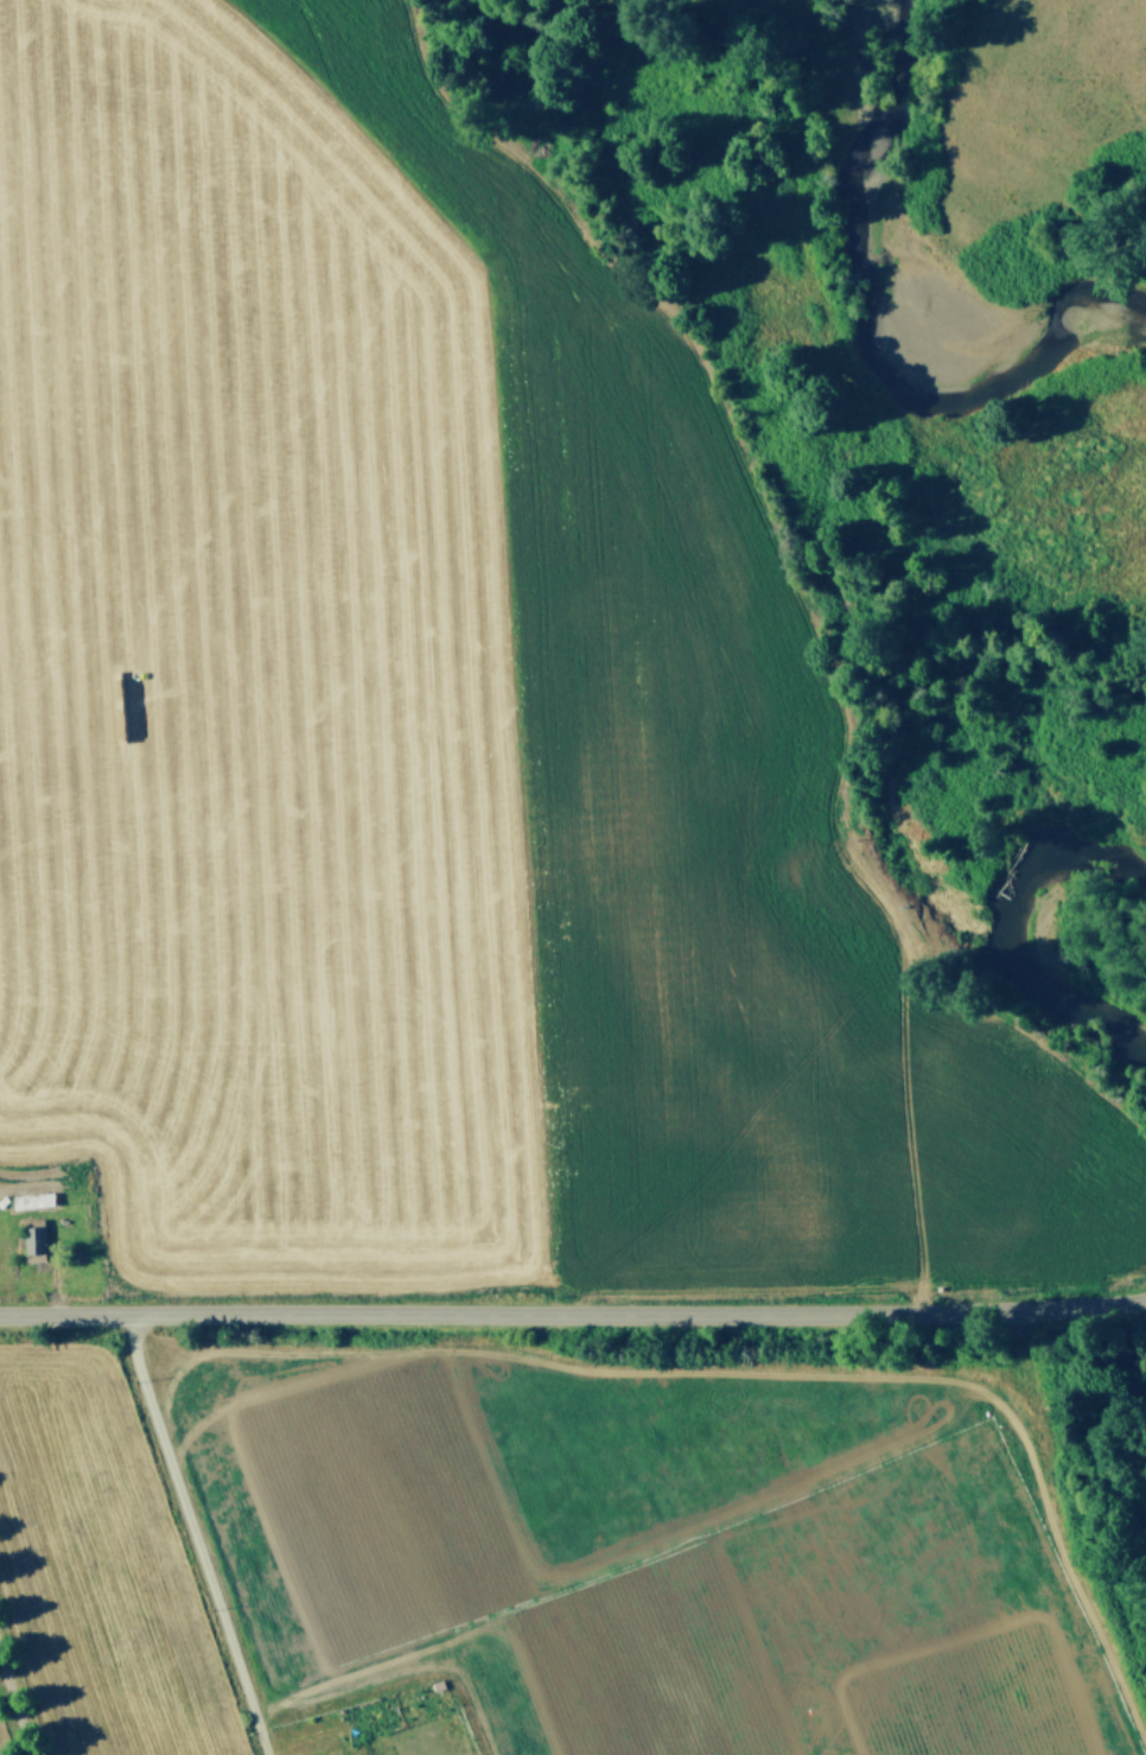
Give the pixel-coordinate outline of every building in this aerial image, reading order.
[(51,1204),(51,1193),(11,1193),(11,1204),(51,1204)] [(21,1223),(21,1259),(42,1259),(42,1223),(21,1223)]
